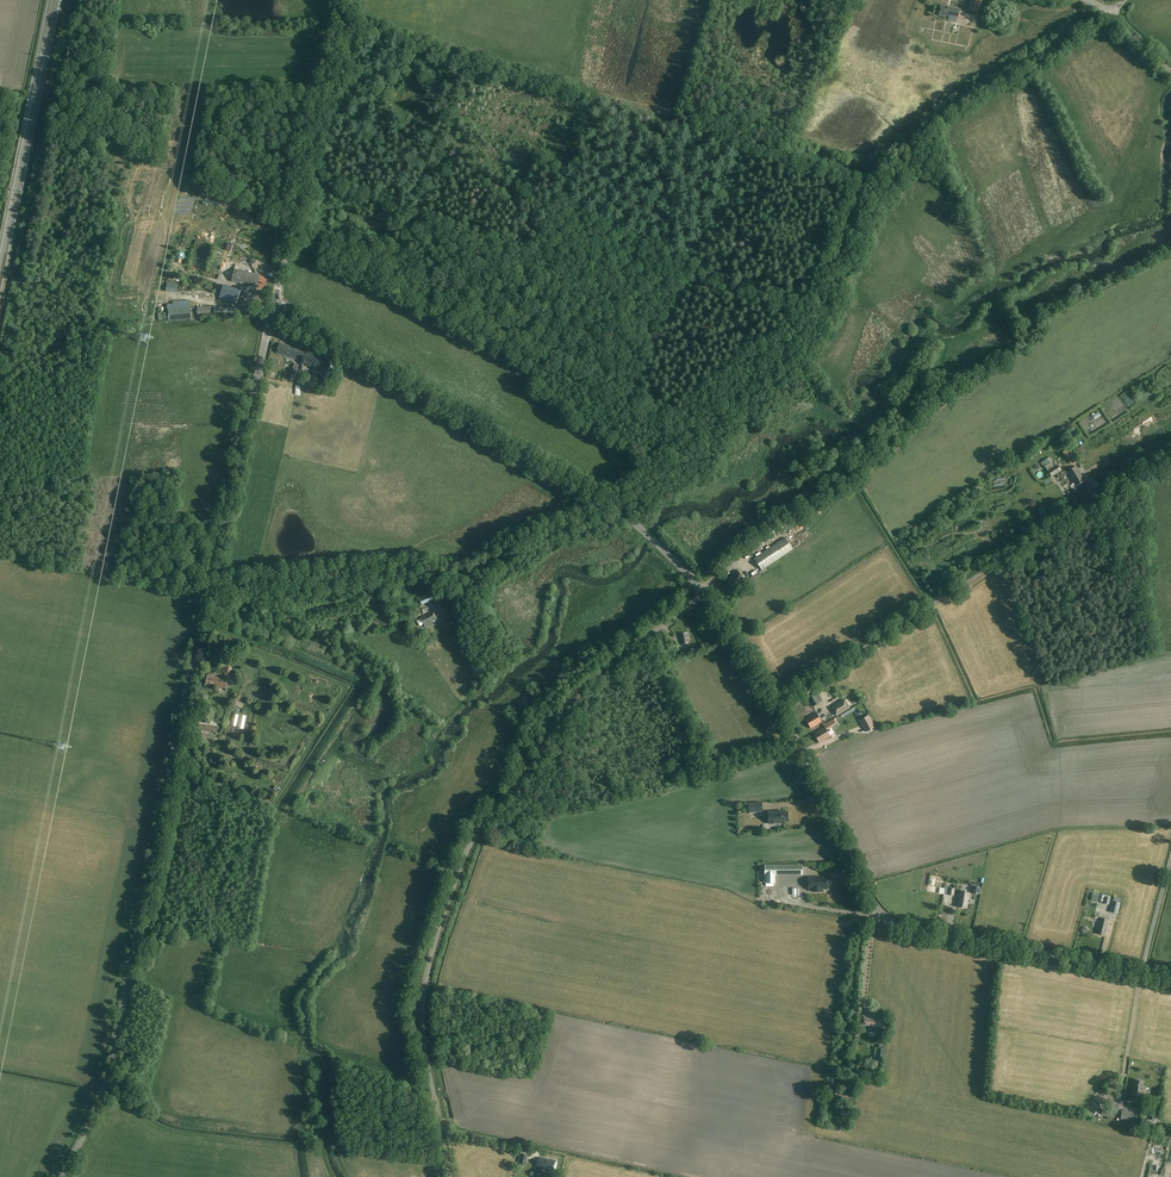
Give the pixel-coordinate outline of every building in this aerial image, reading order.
[(968,10),(978,13),(982,0),(971,0),(968,10)] [(956,23),(957,19),(958,19),(959,9),(941,6),(939,15),(949,17),(948,21),(956,23)] [(221,204),(223,198),(216,196),(214,201),(221,204)] [(196,200),(193,206),(199,209),(202,203),(196,200)] [(197,222),(200,216),(191,213),(189,218),(197,222)] [(265,240),(271,242),(273,235),(267,233),(265,240)] [(265,287),(267,280),(264,279),(265,276),(234,269),(231,281),(257,288),(262,289),(262,286),(265,287)] [(193,284),(196,279),(190,276),(187,282),(193,284)] [(222,285),(218,299),(237,305),(241,290),(222,285)] [(191,319),(191,307),(168,309),(169,321),(191,319)] [(214,307),(197,307),(197,316),(233,316),(233,308),(215,307),(214,307)] [(302,363),(305,351),(301,349),(301,350),(295,348),(288,345),(288,346),(280,343),(277,353),(285,355),(285,356),(302,361),(301,363),(302,363)] [(305,351),(302,363),(308,365),(307,366),(319,369),(322,356),(305,351)] [(330,357),(326,371),(325,373),(332,375),(337,359),(330,357)] [(320,387),(326,382),(320,376),(314,381),(320,387)] [(1097,407),(1090,411),(1093,416),(1100,413),(1097,407)] [(1086,430),(1095,427),(1092,418),(1083,421),(1086,430)] [(1077,460),(1069,448),(1065,451),(1068,455),(1066,457),(1070,463),(1072,462),(1073,463),(1077,460)] [(1051,462),(1045,466),(1052,477),(1061,471),(1056,464),(1053,466),(1051,462)] [(1076,466),(1067,471),(1076,486),(1085,481),(1076,466)] [(786,537),(754,559),(762,570),(744,582),(746,585),(767,571),(765,568),(793,550),(794,548),(786,537)] [(730,575),(725,579),(731,588),(735,585),(736,586),(744,580),(737,570),(729,575),(730,575)] [(434,593),(420,599),(422,604),(436,598),(434,593)] [(433,624),(432,622),(437,620),(433,612),(421,618),(424,625),(425,625),(426,628),(433,624)] [(414,634),(417,640),(423,637),(420,631),(414,634)] [(688,638),(687,633),(679,634),(680,640),(682,639),(683,644),(687,643),(687,639),(688,638)] [(235,662),(224,660),(224,661),(225,662),(225,666),(223,666),(222,673),(230,674),(232,665),(235,665),(235,662)] [(206,685),(226,688),(228,679),(215,678),(215,677),(214,676),(208,675),(206,685)] [(814,694),(808,697),(814,707),(823,701),(820,697),(816,699),(814,694)] [(235,699),(232,706),(234,707),(235,705),(242,708),(243,704),(237,701),(237,700),(235,699)] [(846,702),(833,710),(837,716),(850,709),(846,702)] [(805,719),(810,729),(822,722),(817,712),(805,719)] [(860,720),(866,732),(875,727),(869,716),(860,720)] [(218,721),(199,718),(198,723),(217,726),(218,721)] [(836,724),(834,720),(833,719),(824,725),(825,727),(814,734),(819,743),(830,737),(828,732),(831,730),(829,728),(836,724)] [(202,731),(201,737),(215,740),(216,734),(202,731)] [(748,804),(749,812),(763,811),(762,803),(762,802),(748,804)] [(768,812),(769,818),(771,818),(772,823),(783,822),(783,821),(788,821),(788,811),(782,812),(782,811),(768,812)] [(774,875),(802,874),(802,865),(765,866),(765,875),(766,883),(775,883),(774,875)] [(828,888),(828,878),(819,878),(819,877),(808,877),(808,889),(812,889),(813,892),(822,891),(822,888),(823,888),(828,888)] [(959,905),(959,907),(967,909),(969,893),(960,891),(959,898),(959,901),(958,901),(958,904),(959,905)] [(1093,892),(1091,900),(1097,902),(1099,893),(1093,892)] [(1121,903),(1113,901),(1110,912),(1118,914),(1121,903)] [(1100,917),(1096,934),(1105,936),(1109,920),(1100,917)] [(871,1016),(863,1015),(861,1026),(883,1029),(884,1019),(878,1018),(877,1018),(874,1017),(874,1018),(871,1017),(871,1016)] [(872,1074),(873,1067),(864,1066),(863,1073),(872,1074)] [(838,1073),(830,1072),(828,1083),(836,1085),(838,1073)] [(1132,1089),(1131,1095),(1142,1097),(1144,1086),(1143,1086),(1144,1081),(1135,1079),(1133,1089),(1132,1089)] [(835,1090),(832,1100),(839,1101),(839,1100),(850,1102),(851,1093),(835,1090)] [(1120,1119),(1140,1123),(1141,1114),(1122,1110),(1120,1119)] [(539,1158),(537,1167),(553,1171),(555,1161),(539,1158)]
